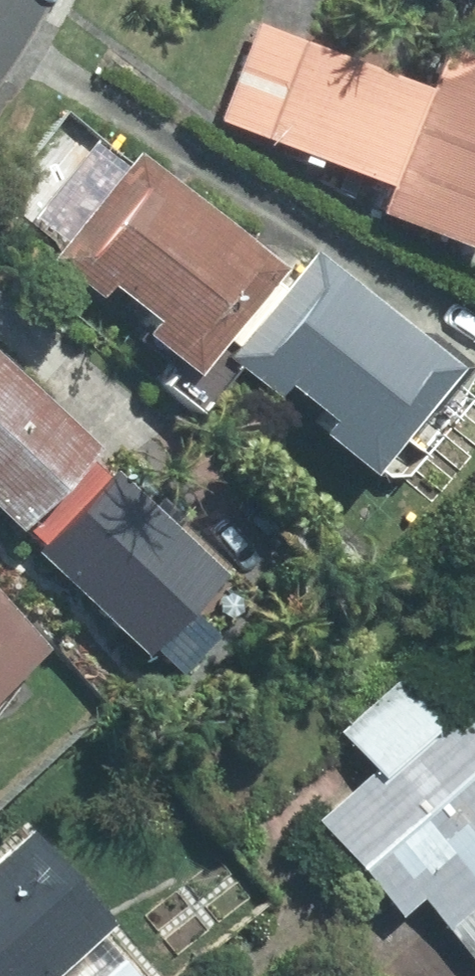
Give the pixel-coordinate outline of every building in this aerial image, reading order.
[(261,23),(224,118),(272,138),(310,40),(261,23)] [(272,138),(399,187),(437,89),(310,40),(272,138)] [(455,47),(437,89),(399,187),(389,211),(474,245),(474,55),(455,47)] [(288,268),(145,155),(133,170),(99,143),(40,218),(72,244),(59,260),(107,299),(119,285),(167,322),(157,334),(205,372),(288,268)] [(324,252),(237,358),(285,396),(296,382),(343,420),(332,434),(382,474),(468,369),(324,252)] [(51,547),(113,481),(92,461),(106,446),(0,348),(0,506),(28,532),(31,529),(51,547)] [(195,614),(232,576),(122,472),(113,481),(51,547),(45,553),(156,658),(162,651),(186,673),(220,637),(195,614)] [(0,599),(0,714),(20,683),(53,649),(0,599)] [(451,732),(406,680),(345,732),(378,770),(322,819),(406,917),(426,900),(474,956),(474,712),(451,732)] [(116,924),(35,834),(0,866),(0,975),(58,975),(104,934),(116,924)] [(104,934),(58,975),(141,975),(104,934)]
